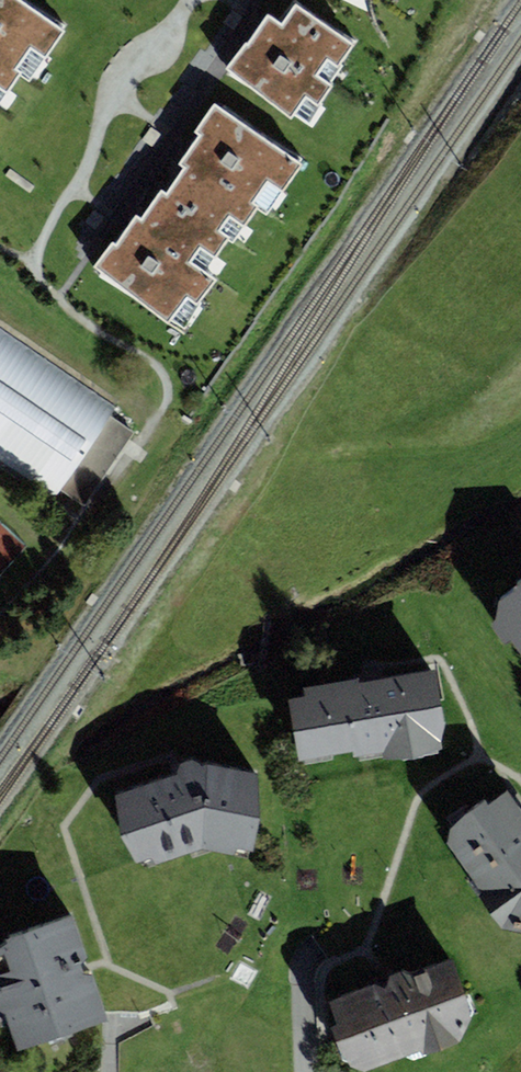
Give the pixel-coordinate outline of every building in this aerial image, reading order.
[(20,75),(28,81),(64,32),(19,0),(0,0),(0,103),(20,75)] [(328,82),(354,45),(296,4),(282,25),(269,16),(248,45),(246,43),(226,72),(292,118),(295,114),(308,122),(334,86),(328,82)] [(167,195),(229,240),(233,242),(256,210),(265,216),(301,166),(215,104),(195,132),(201,136),(180,164),(186,169),(167,195)] [(229,240),(167,195),(162,191),(140,221),(136,217),(116,245),(112,242),(94,268),(184,332),(202,307),(198,304),(215,281),(204,273),(229,240)] [(54,498),(60,489),(83,505),(133,432),(109,416),(116,406),(0,328),(0,461),(54,498)] [(499,601),(498,620),(520,652),(520,585),(499,601)] [(305,697),(288,699),(297,760),(354,751),(355,758),(382,754),(383,759),(442,750),(440,741),(445,724),(437,671),(369,681),(359,683),(359,679),(303,688),(305,697)] [(178,775),(113,795),(136,864),(152,859),(156,865),(204,850),(251,858),(258,776),(183,760),(178,775)] [(507,792),(488,805),(487,804),(451,828),(444,844),(501,926),(520,932),(520,813),(507,792)] [(71,917),(9,939),(0,946),(0,1017),(3,1025),(8,1023),(19,1052),(108,1021),(90,970),(71,917)] [(472,1019),(453,961),(390,982),(329,1002),(337,1024),(330,1026),(342,1063),(363,1071),(423,1052),(424,1055),(461,1043),(472,1019)]
